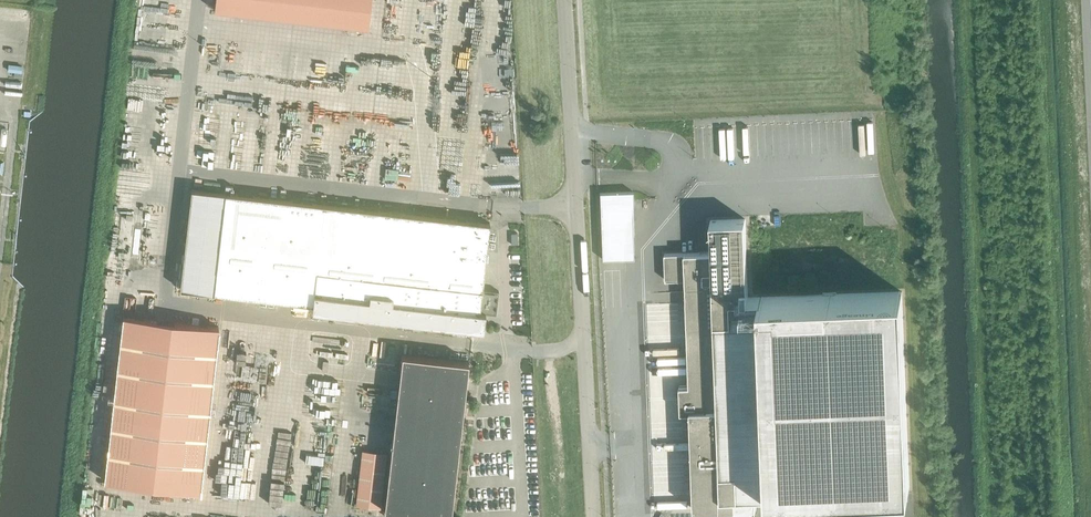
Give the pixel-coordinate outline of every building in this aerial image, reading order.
[(211,9),(364,27),(367,0),(212,0),(211,9)] [(180,289),(312,304),(311,310),(472,328),(483,330),(485,313),(496,314),(498,291),(482,289),(489,223),(191,189),(180,289)] [(712,252),(664,254),(665,280),(685,279),(689,385),(679,385),(681,412),(690,411),(694,510),(748,508),(747,494),(767,494),(909,488),(902,292),(748,298),(745,219),(710,220),(712,252)] [(105,481),(199,492),(218,327),(124,316),(105,481)] [(384,508),(450,516),(468,361),(401,354),(384,508)] [(380,510),(387,454),(362,451),(355,506),(380,510)]
